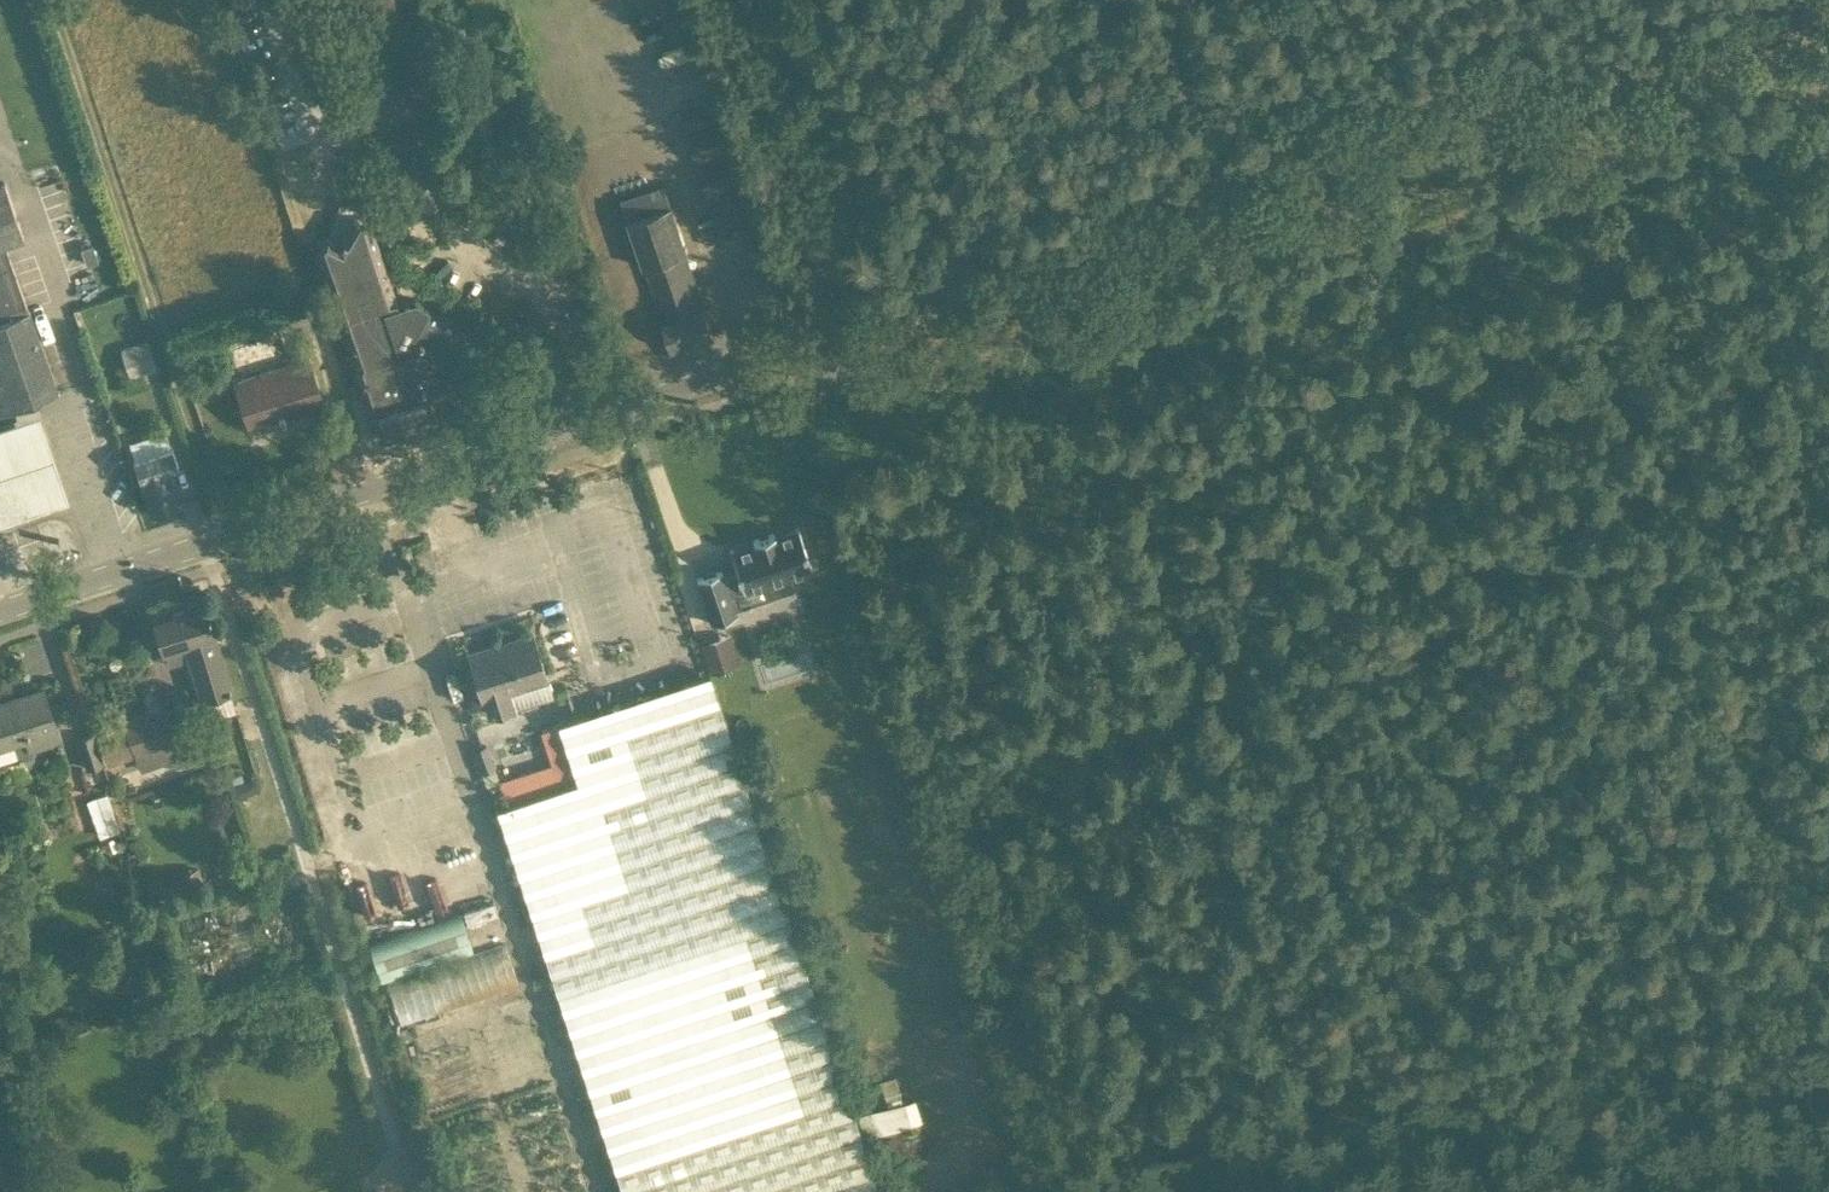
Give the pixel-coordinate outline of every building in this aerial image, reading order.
[(482,14),(471,18),(472,19),(504,8),(501,0),(477,0),(482,14)] [(725,114),(686,128),(721,229),(760,215),(725,114)] [(58,391),(28,308),(27,309),(1,241),(21,234),(0,179),(0,180),(0,411),(58,391)] [(665,183),(622,197),(644,265),(646,264),(674,348),(715,335),(704,303),(695,306),(677,254),(687,250),(689,250),(673,202),(672,203),(665,183)] [(398,304),(371,226),(357,214),(344,238),(339,235),(336,235),(332,235),(325,240),(324,243),(324,251),(344,315),(354,322),(364,356),(357,367),(379,437),(437,419),(437,417),(430,397),(444,392),(456,371),(467,349),(466,349),(458,325),(458,324),(416,302),(415,299),(398,304)] [(93,243),(80,247),(86,264),(98,260),(93,243)] [(121,349),(129,375),(157,366),(149,341),(121,349)] [(307,354),(285,362),(286,364),(235,381),(250,427),(252,426),(250,421),(278,412),(281,420),(285,419),(282,410),(296,406),(297,411),(323,403),(307,354)] [(0,420),(0,517),(65,496),(38,408),(0,420)] [(134,457),(133,457),(151,512),(181,502),(170,467),(179,464),(172,445),(170,445),(134,457)] [(180,495),(196,491),(192,472),(176,476),(180,495)] [(766,581),(771,596),(794,588),(789,573),(811,566),(798,526),(774,534),(773,532),(753,538),(754,541),(730,549),(738,572),(724,576),(722,569),(697,577),(712,622),(736,613),(736,611),(729,591),(743,587),(743,588),(766,581)] [(152,612),(164,650),(183,643),(185,649),(202,643),(200,637),(213,633),(202,597),(152,612)] [(185,649),(199,698),(204,697),(211,719),(235,711),(229,689),(230,689),(213,633),(200,637),(202,643),(185,649)] [(469,651),(489,714),(549,694),(530,637),(491,650),(489,644),(469,651)] [(713,671),(724,668),(714,639),(703,642),(713,671)] [(496,807),(623,1191),(843,1191),(875,1182),(825,1026),(710,673),(616,705),(542,729),(550,752),(553,762),(497,780),(505,804),(496,807)] [(25,739),(29,750),(61,740),(43,687),(13,697),(15,703),(0,707),(0,747),(25,739)] [(123,722),(96,732),(107,764),(135,754),(176,738),(165,707),(123,722)] [(93,732),(77,737),(87,768),(93,787),(109,782),(103,762),(93,732)] [(749,743),(755,758),(769,753),(763,738),(749,743)] [(234,784),(244,780),(242,772),(231,775),(234,784)] [(237,796),(260,788),(256,776),(244,780),(234,784),(233,784),(237,796)] [(381,980),(473,949),(460,911),(369,943),(381,980)] [(388,982),(402,1023),(518,985),(504,943),(388,982)] [(872,1111),(879,1135),(913,1125),(906,1101),(872,1111)]
